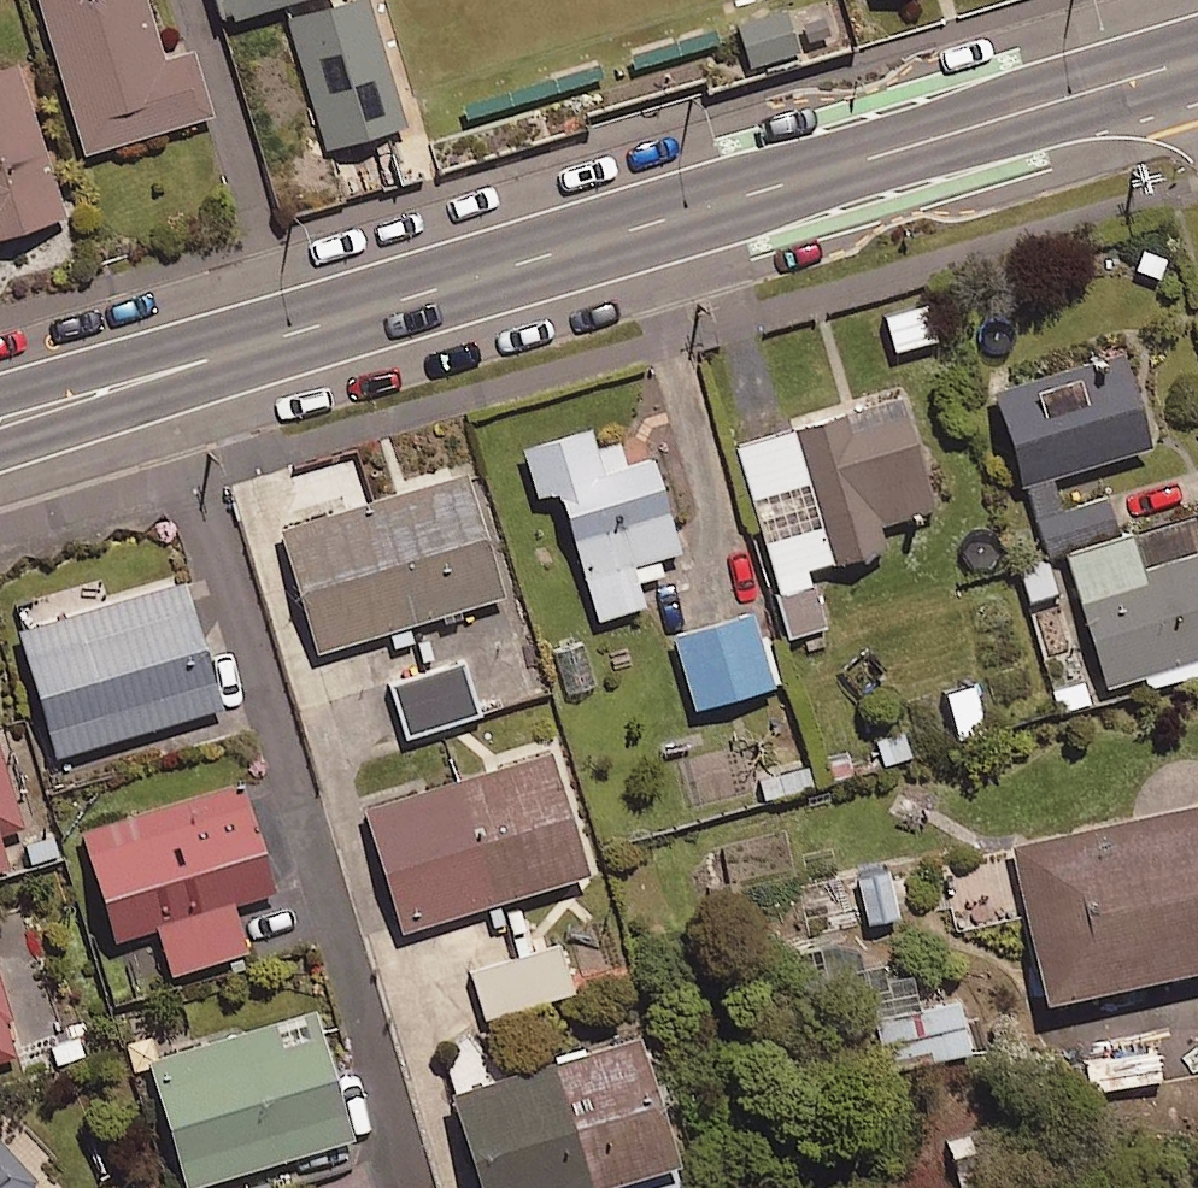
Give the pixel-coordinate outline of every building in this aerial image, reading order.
[(79,147),(214,108),(195,42),(164,51),(149,0),(35,0),(79,147)] [(213,24),(289,0),(206,0),(213,24)] [(278,20),(318,153),(400,128),(362,0),(344,0),(278,20)] [(15,52),(0,57),(0,233),(67,211),(15,52)] [(1093,452),(1150,433),(1119,340),(992,381),(1044,542),(1064,536),(1058,518),(1109,502),(1093,452)] [(878,516),(932,502),(902,387),(735,431),(787,627),(823,618),(807,560),(884,539),(878,516)] [(648,444),(597,458),(583,411),(519,429),(535,486),(557,479),(594,610),(640,597),(634,573),(659,566),(652,544),(675,537),(648,444)] [(463,460),(367,490),(355,450),(287,470),(299,509),(277,516),(315,641),(500,584),(463,460)] [(1193,506),(1061,543),(1099,676),(1142,664),(1147,684),(1197,670),(1197,523),(1193,506)] [(51,743),(217,694),(179,567),(14,616),(51,743)] [(692,696),(769,672),(746,599),(668,624),(692,696)] [(404,731),(478,706),(461,655),(387,680),(404,731)] [(398,919),(586,860),(547,739),(359,798),(398,919)] [(18,815),(0,751),(0,820),(18,815)] [(229,890),(270,878),(237,768),(77,816),(109,924),(152,911),(165,957),(242,935),(229,890)] [(1197,952),(1197,790),(1007,832),(1042,987),(1197,952)] [(794,929),(856,918),(847,871),(785,883),(794,929)] [(965,1044),(955,971),(914,977),(924,1049),(965,1044)] [(17,1040),(0,987),(0,1045),(17,1040)] [(175,1173),(348,1126),(314,999),(176,1037),(168,1008),(133,1017),(175,1173)] [(637,1017),(452,1075),(487,1187),(582,1187),(622,1175),(626,1187),(691,1187),(637,1017)] [(1088,1082),(1157,1069),(1152,1041),(1083,1054),(1088,1082)] [(0,1136),(0,1187),(46,1187),(0,1136)]
